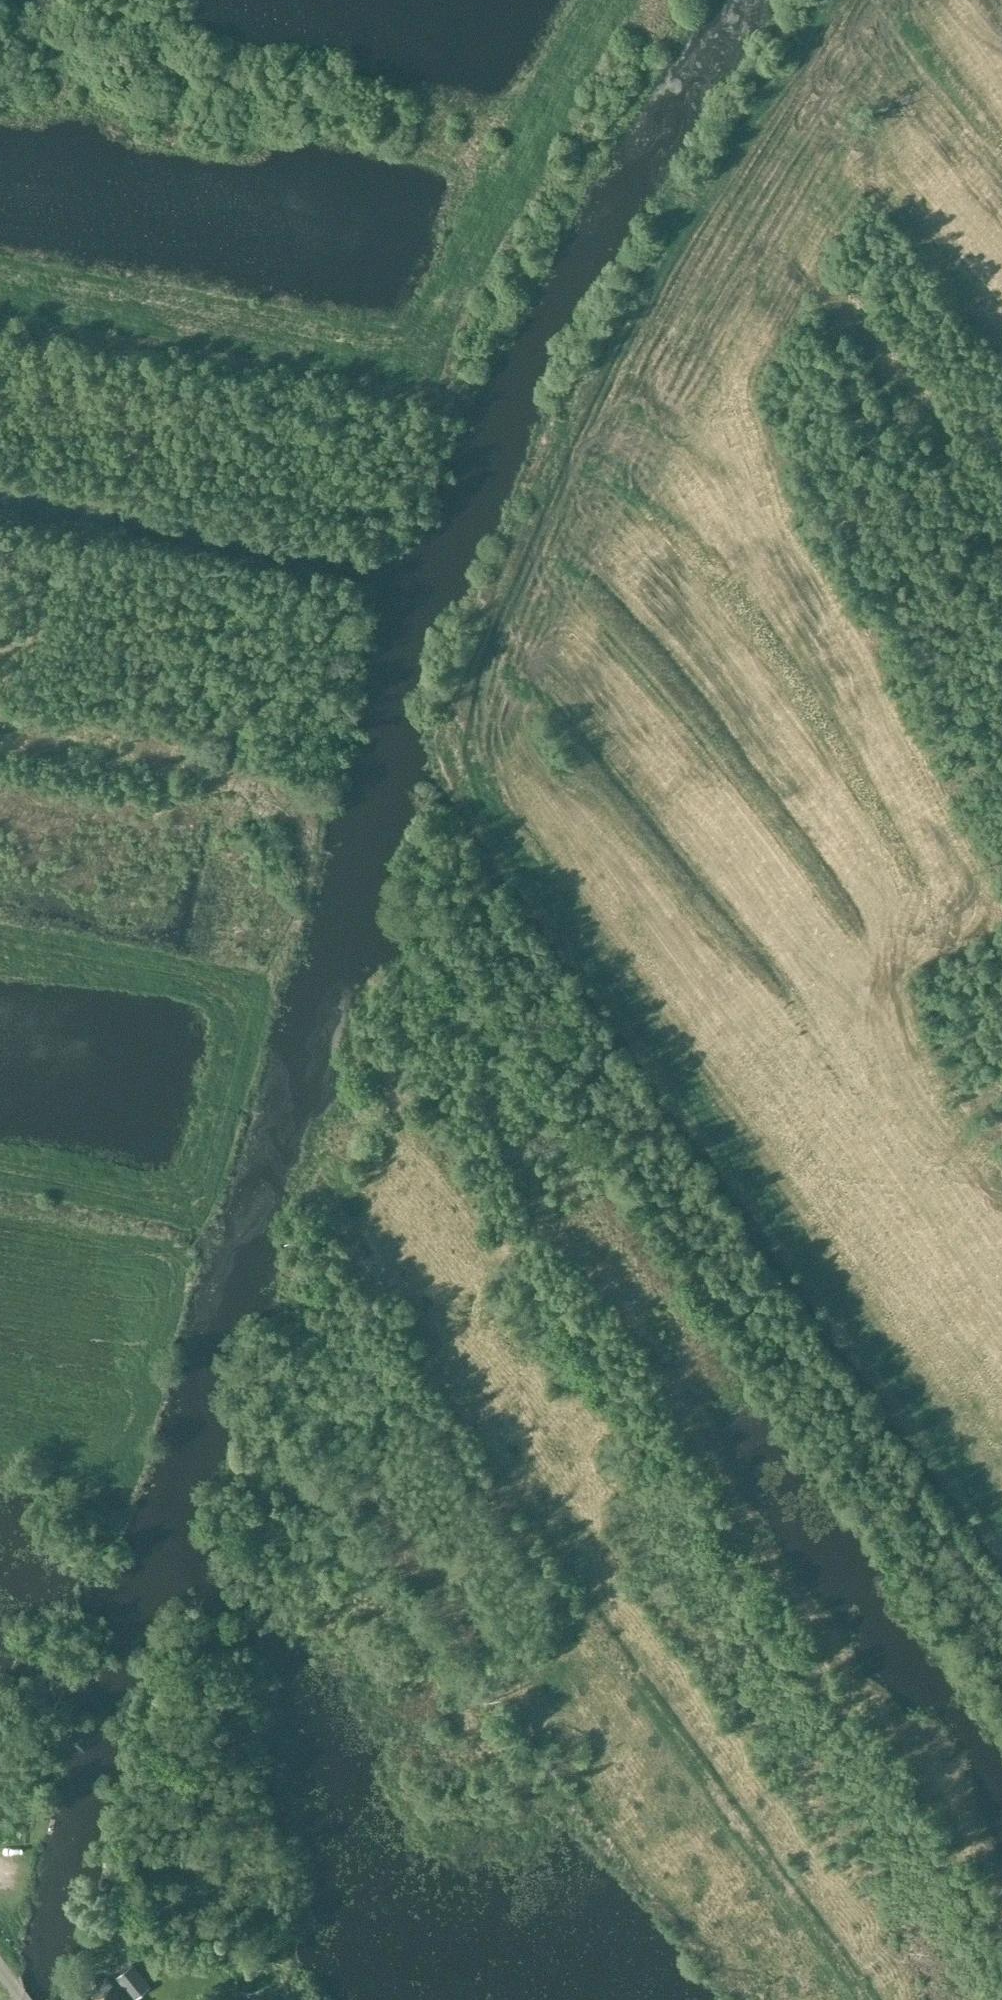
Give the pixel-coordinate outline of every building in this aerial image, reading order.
[(150,1986),(132,1964),(116,1977),(134,1999),(150,1986)] [(97,1999),(126,1999),(114,1984),(107,1976),(89,1990),(97,1999)]
